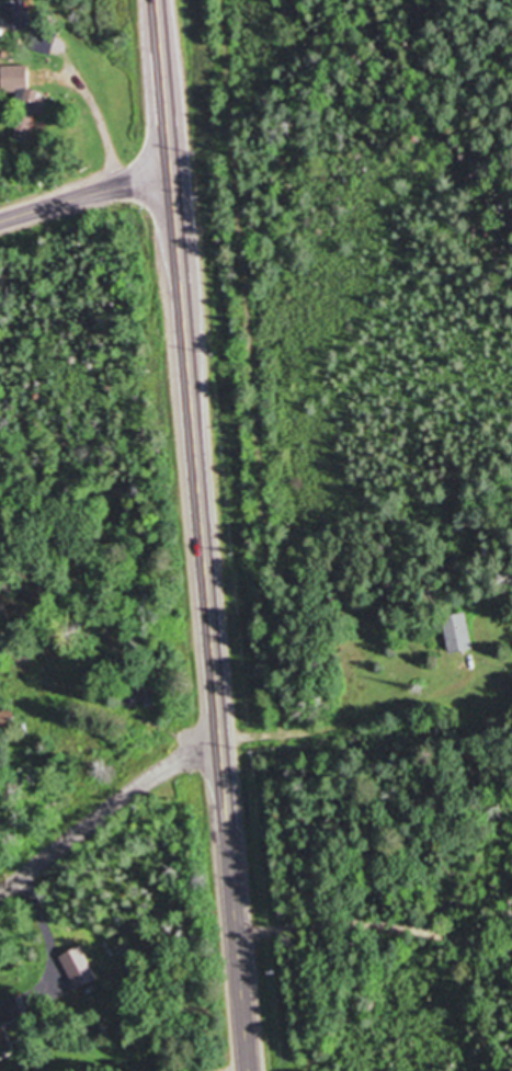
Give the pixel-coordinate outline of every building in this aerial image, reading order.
[(31,0),(5,0),(5,30),(31,30),(31,0)] [(31,66),(4,66),(4,94),(18,94),(18,142),(34,142),(34,115),(43,115),(43,91),(30,91),(31,66)] [(445,618),(451,655),(475,651),(469,614),(445,618)] [(78,992),(99,983),(84,949),(63,958),(78,992)] [(9,1056),(0,1009),(0,1057),(9,1056)]
